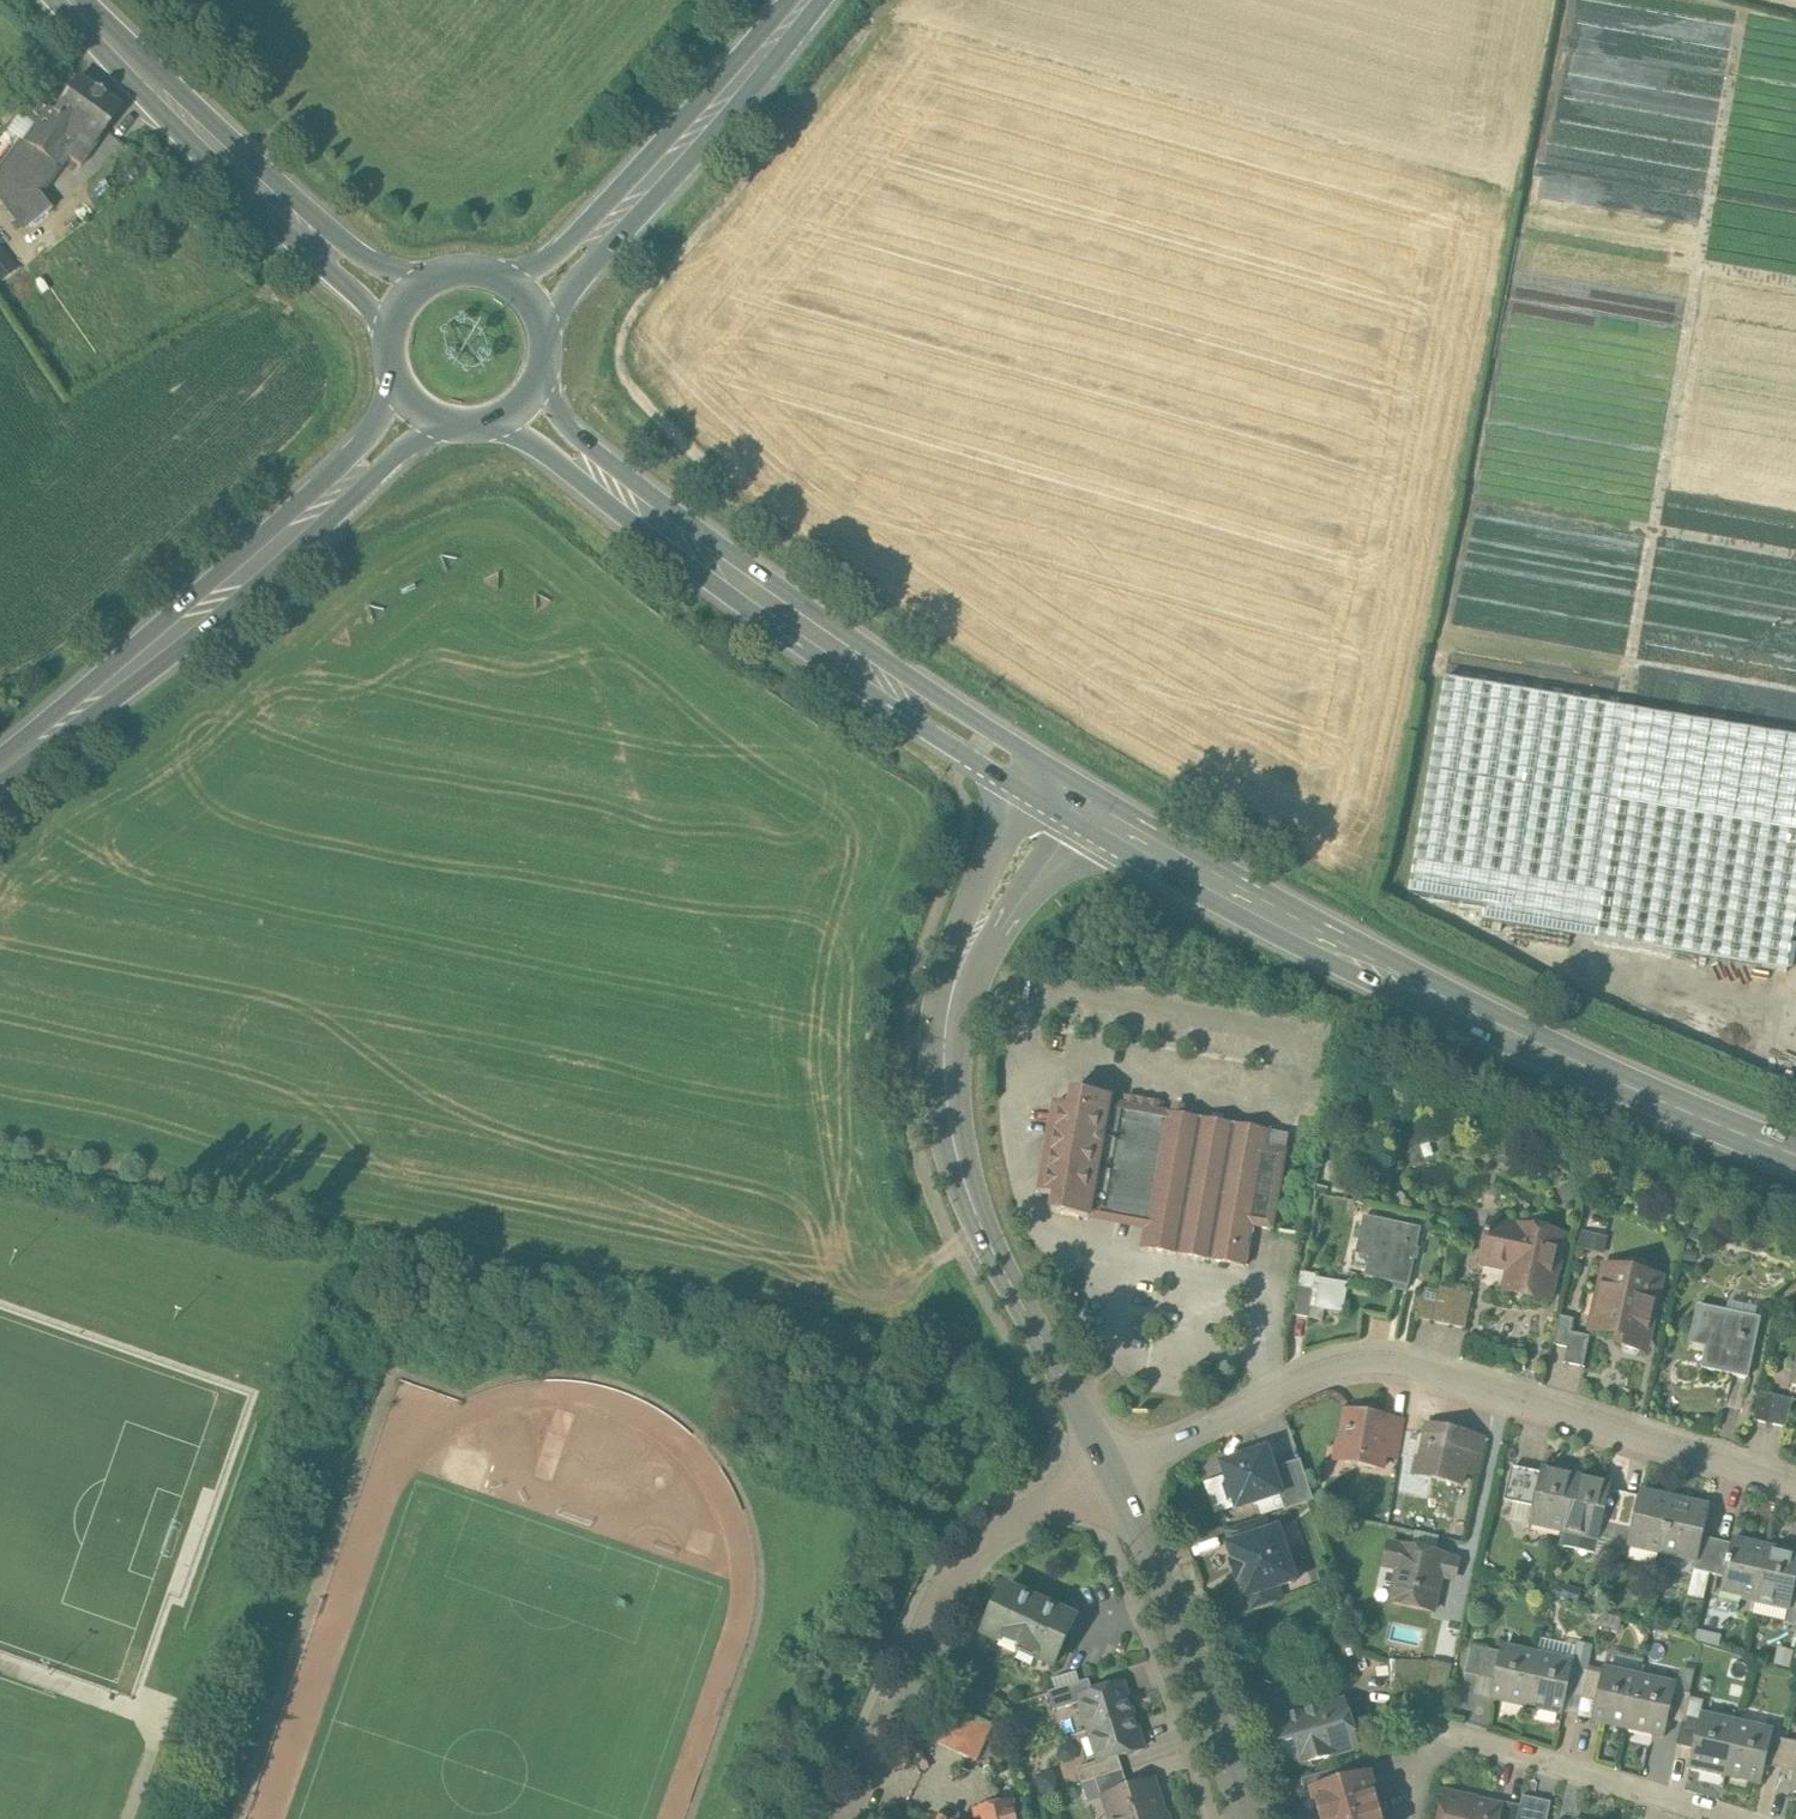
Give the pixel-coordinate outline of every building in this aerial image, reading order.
[(121,108),(79,77),(54,111),(53,112),(80,132),(64,154),(81,166),(97,143),(97,142),(121,108)] [(80,132),(53,112),(54,111),(48,107),(23,141),(38,152),(57,165),(64,154),(80,132)] [(28,166),(38,152),(23,141),(5,168),(14,175),(23,163),(28,166)] [(38,152),(28,166),(23,163),(14,175),(17,178),(37,192),(38,191),(57,165),(38,152)] [(17,178),(0,191),(16,213),(40,194),(38,191),(37,192),(17,178)] [(51,208),(40,194),(16,213),(26,226),(51,208)] [(3,281),(16,272),(0,251),(0,277),(3,281)] [(1484,921),(1596,939),(1635,710),(1447,678),(1411,893),(1486,905),(1484,921)] [(1635,710),(1596,939),(1787,971),(1795,917),(1795,737),(1635,710)] [(1111,1097),(1073,1090),(1070,1106),(1055,1104),(1039,1193),(1054,1196),(1052,1212),(1089,1219),(1108,1115),(1111,1097)] [(1122,1117),(1108,1115),(1089,1219),(1146,1229),(1142,1249),(1246,1267),(1253,1225),(1273,1229),(1286,1152),(1266,1148),(1269,1130),(1159,1112),(1161,1103),(1126,1096),(1122,1117)] [(1393,1125),(1404,1149),(1426,1138),(1414,1115),(1393,1125)] [(1421,1229),(1365,1217),(1359,1243),(1372,1246),(1365,1277),(1409,1286),(1421,1229)] [(1562,1238),(1492,1223),(1489,1234),(1487,1233),(1486,1237),(1488,1238),(1486,1249),(1513,1255),(1506,1290),(1549,1299),(1562,1238)] [(1608,1236),(1581,1231),(1577,1249),(1604,1255),(1608,1236)] [(1661,1279),(1605,1267),(1599,1293),(1613,1296),(1606,1326),(1621,1330),(1619,1340),(1623,1347),(1639,1350),(1646,1346),(1648,1335),(1649,1336),(1661,1279)] [(1299,1288),(1314,1290),(1316,1278),(1316,1276),(1301,1273),(1299,1288)] [(1349,1284),(1316,1278),(1314,1290),(1311,1306),(1344,1312),(1349,1284)] [(1457,1291),(1440,1287),(1439,1292),(1432,1322),(1450,1326),(1457,1291)] [(1311,1306),(1314,1290),(1299,1288),(1294,1316),(1309,1318),(1311,1306)] [(1439,1292),(1423,1288),(1416,1319),(1432,1322),(1439,1292)] [(1457,1291),(1450,1326),(1465,1330),(1473,1295),(1457,1291)] [(1761,1319),(1698,1305),(1693,1327),(1709,1331),(1701,1368),(1748,1378),(1761,1319)] [(1574,1319),(1560,1316),(1554,1345),(1568,1348),(1571,1333),(1574,1319)] [(1590,1337),(1571,1333),(1568,1348),(1565,1363),(1583,1367),(1590,1337)] [(1776,1396),(1759,1392),(1753,1420),(1770,1424),(1776,1396)] [(1793,1399),(1776,1396),(1770,1424),(1786,1428),(1793,1399)] [(1384,1417),(1346,1410),(1341,1444),(1348,1445),(1345,1462),(1383,1469),(1385,1458),(1386,1449),(1379,1448),(1384,1417)] [(1405,1419),(1384,1415),(1384,1417),(1379,1448),(1386,1449),(1385,1458),(1398,1460),(1405,1419)] [(1465,1433),(1428,1425),(1421,1458),(1428,1460),(1424,1476),(1461,1485),(1464,1474),(1465,1466),(1458,1464),(1465,1433)] [(1486,1438),(1465,1433),(1458,1464),(1465,1466),(1464,1474),(1478,1477),(1486,1438)] [(1267,1451),(1223,1465),(1228,1479),(1224,1486),(1229,1502),(1236,1505),(1238,1509),(1280,1495),(1282,1495),(1273,1469),(1267,1451)] [(1300,1460),(1273,1469),(1282,1495),(1280,1495),(1285,1511),(1314,1501),(1300,1460)] [(1540,1474),(1512,1468),(1505,1501),(1533,1507),(1540,1474)] [(1575,1481),(1561,1478),(1562,1475),(1541,1471),(1540,1474),(1533,1507),(1530,1523),(1564,1530),(1576,1478),(1575,1478),(1575,1481)] [(1611,1486),(1591,1482),(1590,1484),(1576,1481),(1577,1479),(1576,1478),(1564,1530),(1599,1538),(1603,1522),(1610,1490),(1611,1486)] [(1624,1493),(1610,1490),(1603,1522),(1617,1525),(1624,1493)] [(1660,1497),(1639,1492),(1638,1496),(1631,1529),(1628,1545),(1663,1553),(1674,1500),(1673,1503),(1659,1499),(1660,1497)] [(1624,1493),(1617,1525),(1631,1529),(1638,1496),(1624,1493)] [(1688,1506),(1675,1503),(1675,1501),(1674,1500),(1663,1553),(1697,1560),(1698,1560),(1703,1538),(1709,1508),(1689,1504),(1688,1506)] [(1264,1518),(1227,1530),(1232,1545),(1269,1532),(1264,1518)] [(1232,1545),(1228,1546),(1234,1563),(1232,1564),(1238,1582),(1240,1581),(1246,1598),(1249,1597),(1254,1612),(1276,1605),(1271,1590),(1296,1582),(1279,1529),(1269,1532),(1232,1545)] [(1717,1541),(1703,1538),(1698,1560),(1697,1560),(1694,1570),(1710,1573),(1717,1541)] [(1731,1544),(1717,1541),(1710,1573),(1724,1577),(1731,1544)] [(1752,1545),(1732,1541),(1731,1544),(1724,1577),(1720,1593),(1755,1601),(1767,1548),(1766,1548),(1766,1551),(1752,1548),(1752,1545)] [(1446,1555),(1403,1546),(1403,1547),(1389,1544),(1384,1566),(1398,1569),(1391,1602),(1433,1612),(1446,1555)] [(1782,1552),(1781,1554),(1767,1551),(1768,1549),(1767,1548),(1755,1601),(1790,1609),(1794,1593),(1795,1583),(1795,1555),(1782,1552)] [(1075,1619),(1005,1588),(997,1607),(994,1606),(990,1615),(993,1616),(984,1635),(1054,1667),(1063,1648),(1065,1649),(1069,1640),(1067,1639),(1075,1619)] [(1429,1661),(1428,1689),(1447,1693),(1459,1639),(1442,1635),(1437,1661),(1429,1661)] [(1573,1668),(1588,1672),(1594,1646),(1579,1642),(1574,1664),(1573,1668)] [(1486,1649),(1471,1646),(1465,1674),(1479,1677),(1486,1649)] [(1538,1656),(1501,1648),(1500,1652),(1494,1680),(1490,1697),(1492,1697),(1527,1704),(1538,1656)] [(1500,1652),(1486,1649),(1479,1677),(1494,1680),(1500,1652)] [(1574,1664),(1538,1656),(1527,1704),(1561,1712),(1561,1713),(1563,1713),(1567,1696),(1573,1668),(1574,1664)] [(1392,1691),(1428,1689),(1429,1661),(1391,1661),(1392,1691)] [(1567,1696),(1581,1700),(1588,1672),(1573,1668),(1567,1696)] [(1675,1692),(1691,1695),(1696,1673),(1680,1669),(1676,1687),(1675,1692)] [(1640,1679),(1604,1670),(1603,1675),(1596,1703),(1592,1720),(1594,1720),(1629,1728),(1640,1679)] [(1588,1672),(1581,1700),(1596,1703),(1603,1675),(1588,1672)] [(1490,1697),(1494,1680),(1479,1677),(1476,1694),(1490,1697)] [(1676,1687),(1640,1679),(1629,1728),(1663,1735),(1663,1736),(1665,1736),(1669,1720),(1675,1692),(1676,1687)] [(1122,1685),(1080,1698),(1090,1730),(1132,1717),(1122,1685)] [(1685,1718),(1690,1698),(1691,1695),(1675,1692),(1669,1720),(1683,1723),(1684,1723),(1685,1718)] [(1685,1718),(1699,1721),(1700,1716),(1704,1701),(1690,1698),(1685,1718)] [(1581,1700),(1581,1701),(1578,1717),(1592,1720),(1596,1703),(1581,1700)] [(1345,1701),(1265,1725),(1279,1772),(1359,1748),(1345,1701)] [(977,1718),(952,1707),(935,1742),(961,1754),(977,1718)] [(1737,1725),(1700,1716),(1699,1721),(1693,1749),(1689,1766),(1691,1766),(1726,1774),(1737,1725)] [(1132,1717),(1090,1730),(1100,1762),(1143,1749),(1132,1717)] [(1684,1723),(1683,1723),(1678,1745),(1693,1749),(1699,1721),(1685,1718),(1684,1723)] [(1773,1733),(1737,1725),(1726,1774),(1760,1782),(1762,1782),(1766,1766),(1772,1737),(1773,1733)] [(1787,1741),(1772,1737),(1766,1766),(1780,1769),(1787,1741)] [(1787,1741),(1780,1769),(1795,1772),(1795,1766),(1795,1743),(1787,1741)] [(1123,1770),(1096,1779),(1102,1798),(1106,1797),(1106,1796),(1129,1788),(1123,1770)] [(1337,1770),(1302,1780),(1306,1794),(1313,1792),(1313,1791),(1341,1783),(1337,1770)] [(1368,1775),(1341,1783),(1313,1791),(1313,1792),(1321,1818),(1381,1818),(1368,1775)] [(1106,1796),(1106,1797),(1113,1818),(1168,1818),(1167,1815),(1162,1812),(1152,1781),(1129,1788),(1106,1796)] [(1463,1799),(1464,1797),(1446,1793),(1440,1818),(1499,1818),(1501,1807),(1500,1807),(1463,1799)] [(1523,1796),(1521,1806),(1521,1807),(1518,1818),(1548,1818),(1551,1802),(1523,1796)] [(975,1812),(977,1818),(1017,1818),(1013,1802),(975,1812)] [(1501,1802),(1500,1807),(1501,1807),(1499,1818),(1518,1818),(1521,1807),(1521,1806),(1501,1802)]
